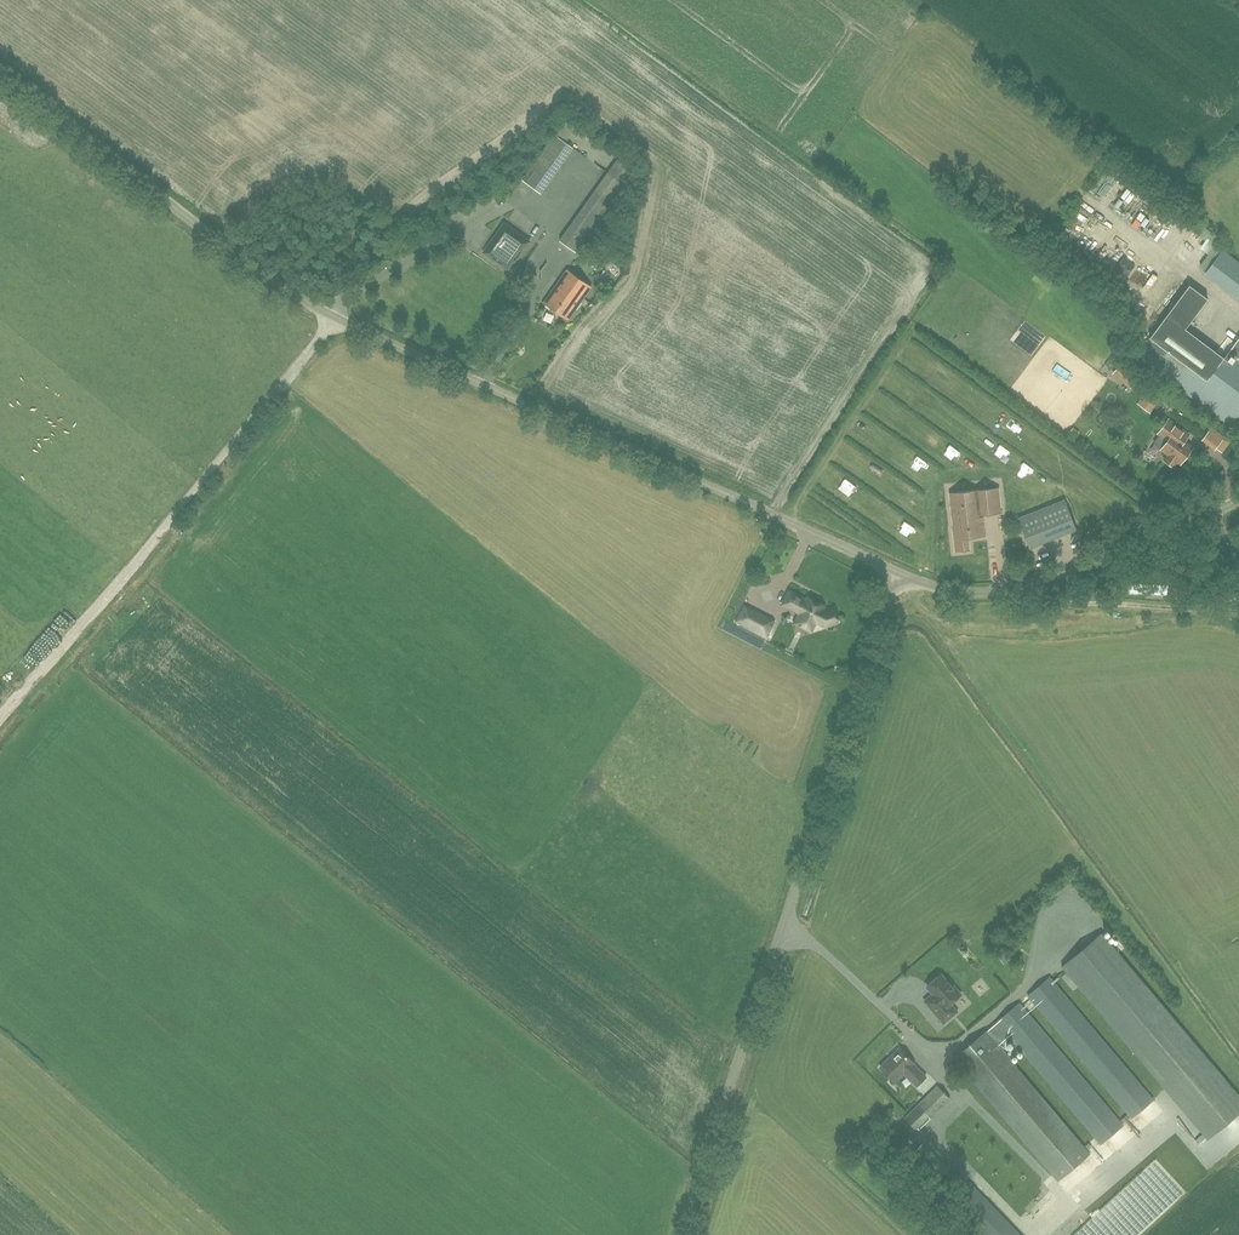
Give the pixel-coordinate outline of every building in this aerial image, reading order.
[(573,148),(554,135),(523,181),(541,194),(573,148)] [(618,158),(561,241),(580,254),(637,171),(618,158)] [(563,192),(572,177),(566,173),(557,189),(563,192)] [(492,255),(510,268),(529,242),(506,225),(490,249),(492,255)] [(1129,246),(1132,242),(1121,235),(1118,239),(1129,246)] [(1223,250),(1206,274),(1238,298),(1238,262),(1223,250)] [(569,320),(592,287),(568,270),(545,303),(569,320)] [(1219,365),(1162,323),(1137,355),(1235,429),(1238,432),(1238,338),(1219,365)] [(1120,365),(1114,372),(1132,386),(1138,379),(1131,373),(1135,369),(1124,360),(1120,365)] [(1149,411),(1159,398),(1149,391),(1139,404),(1149,411)] [(1169,441),(1163,449),(1170,455),(1166,460),(1175,468),(1180,462),(1182,464),(1194,448),(1185,442),(1191,435),(1170,420),(1160,434),(1169,441)] [(1224,437),(1216,448),(1222,453),(1230,442),(1224,437)] [(982,515),(986,514),(1001,513),(998,488),(950,493),(954,530),(953,530),(956,551),(969,550),(968,538),(984,536),(982,515)] [(1019,518),(1031,547),(1076,529),(1065,500),(1019,518)] [(110,580),(115,569),(107,565),(102,576),(110,580)] [(1222,604),(1238,605),(1238,588),(1223,587),(1222,604)] [(800,613),(799,616),(795,623),(811,631),(816,622),(825,627),(838,622),(834,608),(827,611),(823,609),(824,606),(808,598),(807,600),(790,592),(783,605),(800,613)] [(774,622),(753,611),(744,606),(736,621),(766,637),(774,622)] [(1208,1139),(1238,1113),(1238,1094),(1102,933),(1062,967),(1208,1139)] [(986,949),(979,954),(983,960),(991,955),(986,949)] [(928,986),(935,994),(926,1001),(945,1023),(958,1012),(951,1004),(962,995),(950,980),(948,982),(942,975),(928,986)] [(1133,1118),(1154,1100),(1050,978),(1029,996),(1133,1118)] [(999,1022),(986,1033),(986,1032),(956,1058),(1060,1180),(1090,1155),(998,1047),(1010,1036),(1102,1144),(1124,1126),(1020,1004),(998,1022),(999,1022)] [(914,1064),(915,1063),(900,1049),(882,1068),(896,1082),(905,1073),(918,1086),(927,1077),(914,1064)] [(951,1099),(939,1086),(906,1118),(918,1131),(951,1099)] [(962,1115),(951,1126),(1033,1208),(1053,1189),(977,1113),(976,1115),(969,1122),(962,1115)] [(923,1144),(910,1158),(931,1178),(944,1164),(923,1144)] [(970,1182),(951,1199),(985,1234),(1021,1234),(970,1182)] [(1090,1217),(1081,1209),(1064,1229),(1058,1223),(1052,1229),(1058,1233),(1056,1234),(1073,1234),(1090,1217)]
